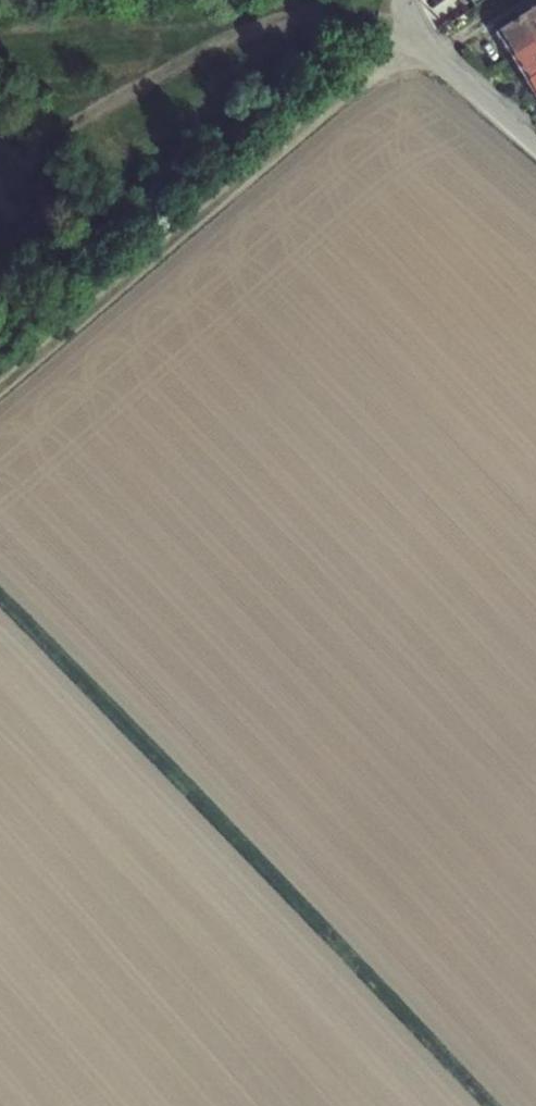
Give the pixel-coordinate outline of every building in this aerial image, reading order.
[(474,8),(487,0),(469,0),(474,8)] [(495,32),(510,56),(535,40),(535,6),(495,32)] [(510,56),(535,97),(535,40),(510,56)]
